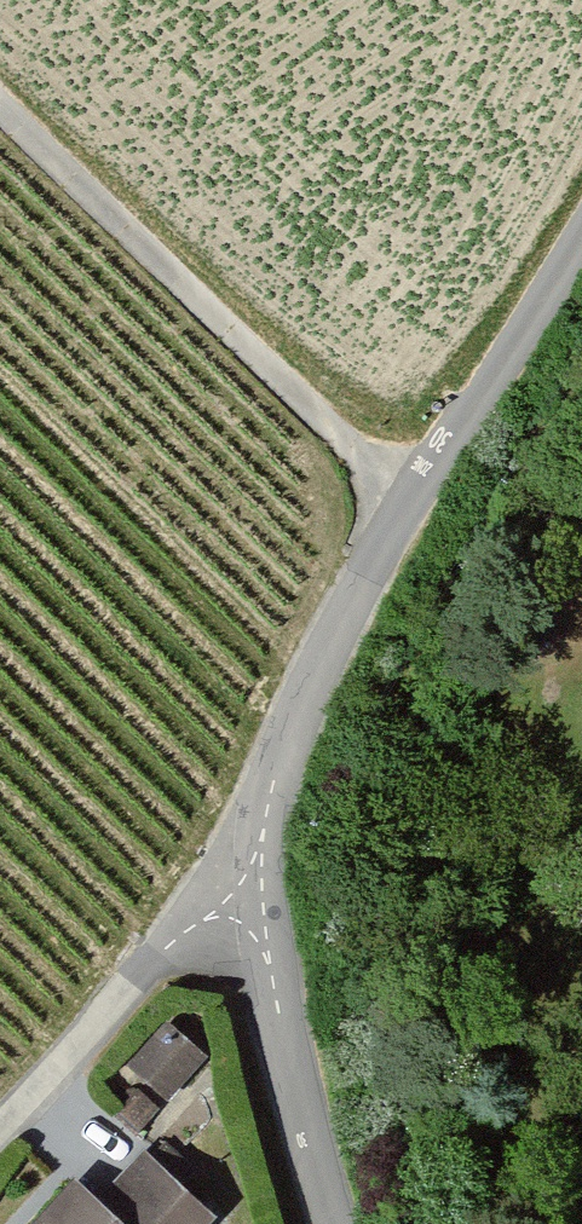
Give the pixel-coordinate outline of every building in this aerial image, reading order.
[(174,1028),(134,1073),(175,1108),(214,1064),(174,1028)] [(43,1223),(220,1223),(156,1164),(115,1207),(85,1179),(43,1223)]
